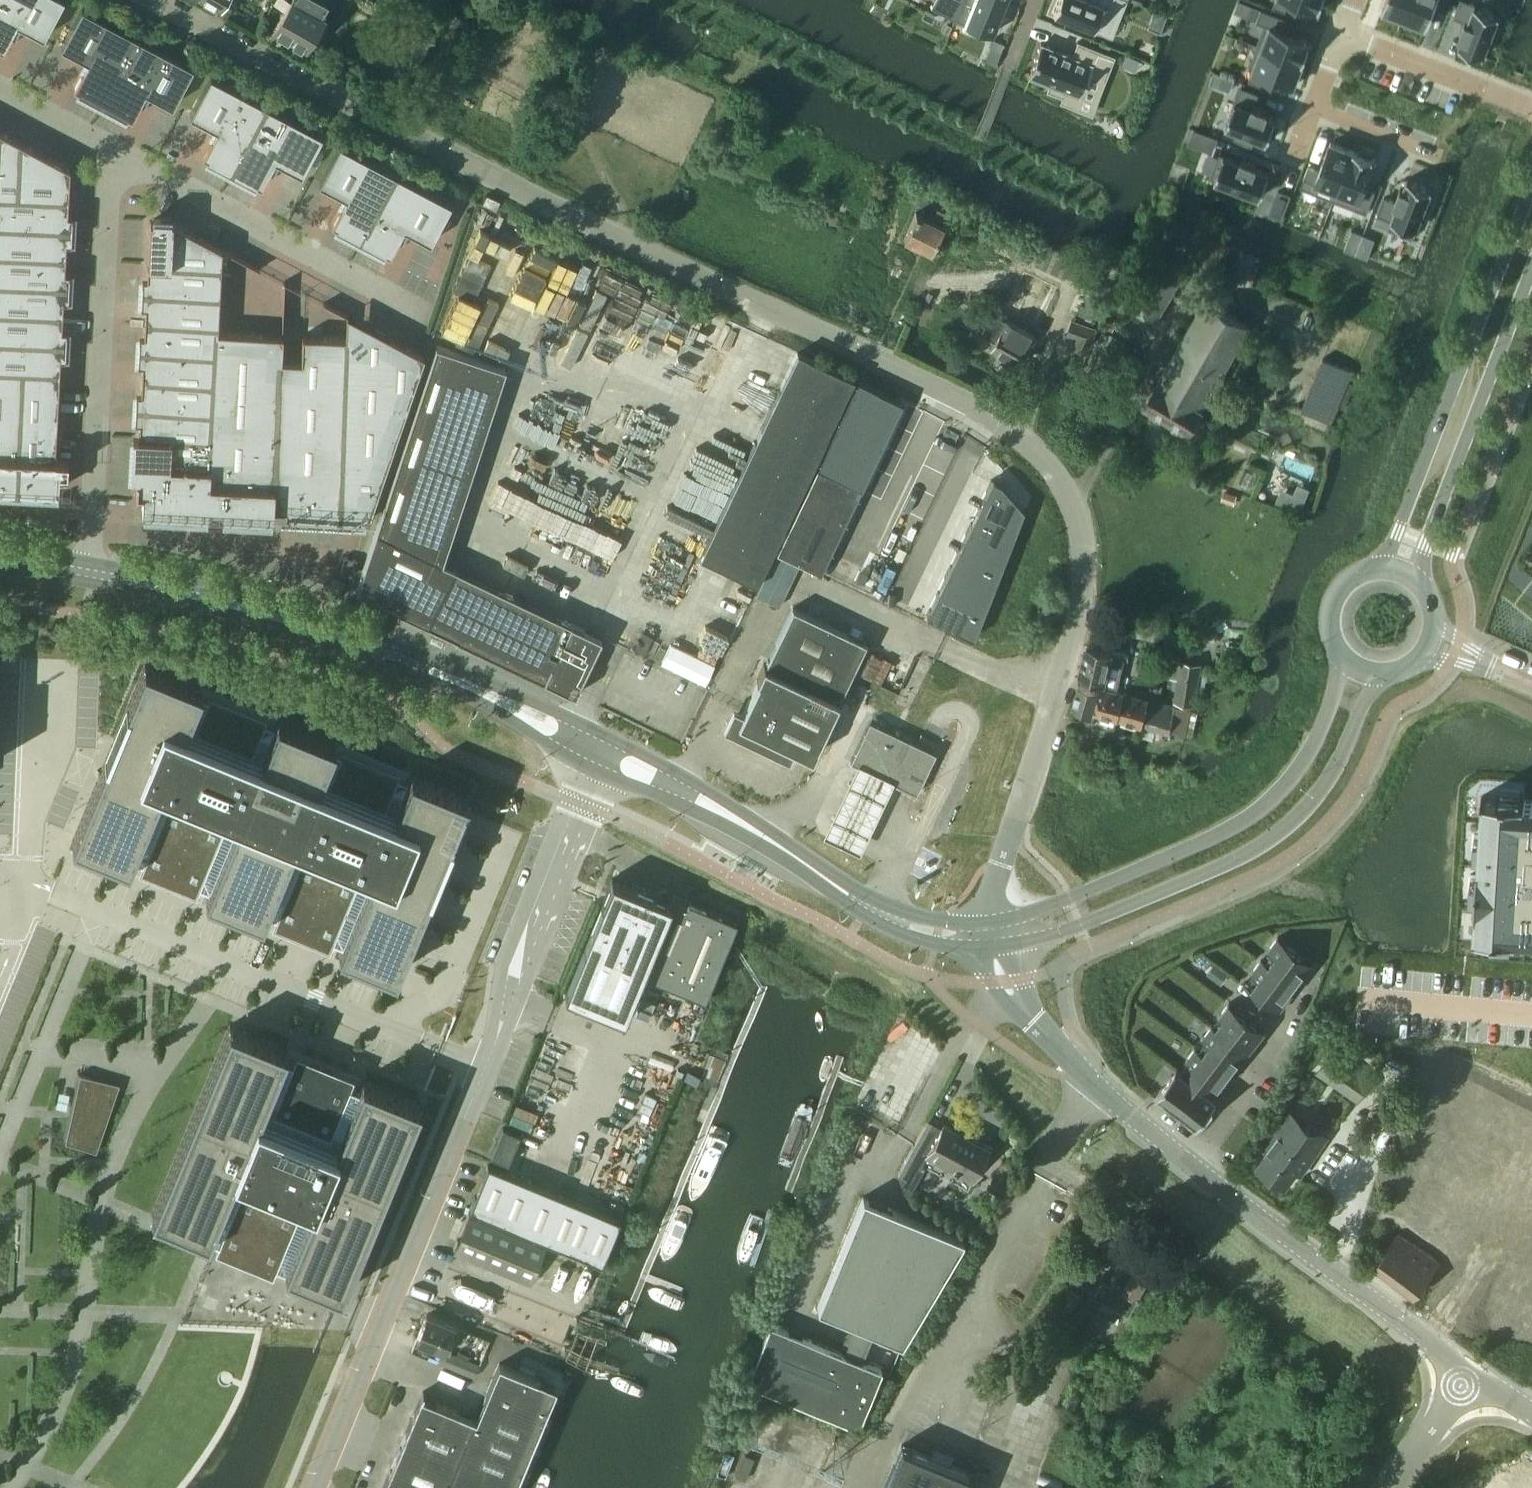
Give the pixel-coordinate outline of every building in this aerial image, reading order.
[(4,49),(17,23),(44,37),(63,0),(0,0),(0,47),(4,49)] [(220,10),(226,0),(201,0),(220,10)] [(305,52),(325,17),(322,16),(330,1),(328,0),(275,0),(273,4),(285,10),(272,34),(305,52)] [(954,20),(959,22),(960,20),(983,30),(992,33),(999,15),(1000,16),(1005,2),(1006,0),(962,0),(954,20)] [(1120,13),(1125,0),(1057,0),(1052,13),(1107,34),(1116,12),(1120,13)] [(1273,6),(1285,11),(1289,0),(1275,0),(1273,6)] [(1319,11),(1323,0),(1291,0),(1319,11)] [(1382,10),(1404,18),(1411,0),(1386,0),(1382,10)] [(1404,18),(1426,27),(1436,0),(1411,0),(1404,18)] [(1454,16),(1465,21),(1460,35),(1463,36),(1459,46),(1483,55),(1488,43),(1491,45),(1498,28),(1494,27),(1499,15),(1462,0),(1461,0),(1454,16)] [(127,115),(132,118),(146,91),(172,105),(193,66),(82,7),(61,46),(87,60),(73,86),(78,89),(77,90),(127,117),(127,115)] [(1261,9),(1256,21),(1265,25),(1257,46),(1302,63),(1311,41),(1282,30),(1287,19),(1261,9)] [(993,39),(990,46),(1001,51),(1004,43),(993,39)] [(1040,43),(1027,76),(1049,84),(1047,90),(1062,96),(1064,90),(1079,96),(1088,74),(1104,81),(1114,56),(1077,42),(1072,56),(1040,43)] [(1257,46),(1249,67),(1253,69),(1248,80),(1261,85),(1265,74),(1294,85),(1302,63),(1257,46)] [(256,183),(261,186),(275,160),(301,174),(322,135),(211,76),(190,115),(216,128),(202,155),(207,157),(206,159),(256,185),(256,183)] [(1241,87),(1226,125),(1238,130),(1235,138),(1252,144),(1254,137),(1267,141),(1269,136),(1273,138),(1278,124),(1274,123),(1276,117),(1266,114),(1267,110),(1253,105),(1257,94),(1241,87)] [(57,490),(57,488),(58,488),(59,469),(67,469),(68,457),(55,457),(60,357),(65,357),(66,329),(61,329),(63,299),(68,299),(69,271),(64,271),(66,242),(71,242),(72,214),(67,213),(70,167),(0,130),(0,487),(57,490)] [(1308,166),(1300,187),(1334,200),(1353,150),(1331,141),(1320,170),(1308,166)] [(385,252),(390,254),(404,228),(430,242),(451,203),(339,144),(319,183),(345,197),(331,223),(336,225),(335,227),(384,253),(385,252)] [(1353,150),(1334,200),(1367,213),(1375,191),(1364,186),(1375,158),(1370,157),(1372,152),(1361,148),(1359,152),(1353,150)] [(1219,153),(1210,177),(1227,184),(1225,187),(1242,194),(1243,190),(1260,197),(1269,173),(1255,167),(1256,164),(1242,158),(1240,161),(1219,153)] [(1384,197),(1377,214),(1391,219),(1388,228),(1412,238),(1420,217),(1424,218),(1430,201),(1427,200),(1431,188),(1407,179),(1404,189),(1400,187),(1395,202),(1384,197)] [(486,194),(482,203),(496,209),(500,201),(486,194)] [(904,239),(931,251),(943,226),(949,213),(938,207),(932,220),(916,213),(914,218),(904,239)] [(150,221),(147,277),(141,277),(139,305),(145,305),(144,335),(138,335),(136,362),(142,363),(141,390),(135,390),(133,420),(139,420),(138,435),(133,434),(131,474),(133,475),(133,476),(136,476),(136,489),(143,490),(142,509),(143,509),(143,511),(206,514),(206,512),(208,512),(208,505),(222,505),(221,513),(223,513),(222,515),(271,518),(271,515),(273,515),(273,508),(286,509),(286,516),(287,516),(287,518),(364,523),(365,520),(366,520),(366,513),(370,514),(424,355),(387,336),(386,361),(346,359),(347,337),(302,335),(301,360),(281,359),(283,334),(218,330),(222,248),(173,222),(173,219),(171,218),(171,216),(153,215),(152,217),(150,217),(150,221)] [(1177,283),(1149,267),(1129,301),(1157,318),(1177,283)] [(1057,284),(1027,270),(1007,311),(1006,312),(1035,327),(1057,284)] [(1145,404),(1145,405),(1189,430),(1249,325),(1205,300),(1145,404)] [(990,349),(1019,364),(1036,335),(1006,319),(994,313),(981,336),(993,343),(990,349)] [(1072,349),(1087,354),(1096,330),(1070,321),(1065,336),(1075,339),(1072,349)] [(699,555),(756,582),(854,378),(797,351),(699,555)] [(1353,370),(1323,357),(1301,409),(1331,421),(1353,370)] [(857,380),(847,402),(887,421),(892,423),(902,402),(857,380)] [(847,402),(837,423),(880,444),(882,444),(892,423),(887,421),(847,402)] [(837,423),(826,444),(871,466),(882,444),(880,444),(837,423)] [(826,444),(816,466),(861,487),(871,466),(826,444)] [(816,466),(776,550),(817,570),(816,571),(820,573),(861,487),(816,466)] [(992,478),(978,507),(1017,526),(1023,509),(1007,490),(1000,482),(992,478)] [(968,527),(968,529),(1008,548),(1017,526),(978,507),(968,527)] [(968,529),(957,550),(961,552),(999,570),(1008,548),(968,529)] [(356,590),(574,694),(600,638),(376,531),(356,590)] [(949,567),(947,572),(988,592),(990,593),(999,570),(961,552),(957,550),(949,567)] [(341,573),(352,576),(356,559),(344,557),(341,573)] [(947,572),(936,593),(959,604),(982,615),(990,593),(988,592),(947,572)] [(936,593),(926,615),(933,618),(973,637),(982,615),(959,604),(936,593)] [(724,726),(788,757),(793,748),(811,756),(866,642),(792,607),(765,664),(763,663),(756,679),(758,680),(743,711),(733,706),(724,726)] [(1087,645),(1079,677),(1080,677),(1104,683),(1104,684),(1117,687),(1125,655),(1129,656),(1129,655),(1089,646),(1087,645)] [(1180,660),(1173,702),(1195,705),(1202,663),(1180,660)] [(315,931),(342,941),(338,951),(395,974),(463,810),(468,797),(411,773),(407,783),(331,752),(335,742),(278,719),(274,728),(198,697),(202,688),(144,664),(72,841),(129,865),(133,856),(209,887),(205,896),(236,909),(262,919),(266,910),(293,921),(295,927),(302,925),(306,927),(308,933),(315,931)] [(1092,712),(1098,690),(1079,685),(1073,707),(1092,712)] [(1092,712),(1117,718),(1123,693),(1099,688),(1098,690),(1092,712)] [(1142,725),(1148,699),(1139,696),(1123,693),(1117,718),(1142,725)] [(1148,699),(1142,725),(1170,732),(1170,731),(1185,734),(1190,710),(1175,706),(1148,699)] [(907,790),(916,794),(936,753),(925,748),(870,721),(851,761),(850,762),(857,766),(894,783),(907,790)] [(857,766),(821,841),(858,859),(894,783),(857,766)] [(1473,933),(1492,934),(1492,930),(1511,931),(1511,935),(1516,936),(1516,935),(1518,935),(1531,935),(1531,800),(1524,799),(1524,798),(1520,798),(1520,801),(1500,800),(1501,797),(1481,795),(1481,797),(1483,797),(1480,834),(1484,835),(1483,851),(1479,851),(1478,864),(1477,864),(1476,877),(1480,877),(1479,894),(1475,894),(1475,908),(1476,909),(1474,929),(1474,931),(1473,931),(1473,933)] [(565,991),(624,1015),(641,972),(704,998),(736,921),(687,900),(684,908),(612,878),(565,991)] [(1244,982),(1243,983),(1280,1010),(1290,996),(1288,994),(1301,976),(1303,978),(1314,964),(1278,937),(1267,951),(1276,957),(1270,965),(1261,959),(1251,973),(1259,979),(1253,988),(1244,982)] [(1176,1068),(1155,1097),(1196,1127),(1217,1099),(1217,1098),(1215,1097),(1225,1084),(1223,1082),(1236,1065),(1238,1066),(1241,1063),(1249,1052),(1246,1050),(1252,1042),(1255,1044),(1265,1029),(1264,1029),(1230,1003),(1229,1002),(1219,1016),(1223,1019),(1216,1028),(1212,1025),(1202,1038),(1210,1044),(1204,1053),(1195,1047),(1185,1061),(1194,1067),(1187,1076),(1176,1068)] [(285,1269),(342,1293),(420,1102),(363,1079),(359,1088),(332,1077),(333,1075),(332,1072),(330,1071),(328,1070),(326,1070),(324,1072),(323,1073),(319,1071),(319,1069),(319,1067),(317,1065),(315,1064),(312,1065),(311,1066),(310,1068),(283,1057),(287,1048),(229,1024),(151,1215),(208,1238),(209,1237),(216,1240),(285,1268),(285,1269)] [(1332,1052),(1325,1062),(1337,1069),(1330,1079),(1357,1099),(1371,1079),(1332,1052)] [(99,1144),(119,1084),(103,1080),(83,1139),(99,1144)] [(1268,1151),(1257,1166),(1285,1186),(1296,1171),(1320,1137),(1292,1117),(1281,1132),(1276,1129),(1263,1147),(1268,1151)] [(927,1120),(898,1174),(904,1193),(906,1194),(907,1191),(928,1153),(972,1177),(987,1150),(989,1145),(945,1121),(943,1124),(941,1128),(927,1120)] [(490,1156),(508,1163),(519,1134),(502,1127),(490,1156)] [(505,1171),(527,1180),(539,1151),(517,1142),(505,1171)] [(469,1209),(601,1263),(619,1218),(527,1180),(505,1171),(487,1164),(469,1209)] [(963,1238),(863,1197),(817,1308),(855,1324),(843,1353),(769,1323),(746,1380),(858,1426),(882,1369),(862,1361),(874,1331),(901,1343),(963,1238)] [(453,1250),(530,1281),(545,1243),(468,1211),(453,1250)] [(1398,1232),(1373,1268),(1413,1298),(1438,1262),(1398,1232)] [(1090,1254),(1076,1279),(1130,1309),(1138,1294),(1147,1292),(1152,1284),(1148,1276),(1156,1259),(1139,1250),(1128,1244),(1117,1265),(1111,1262),(1110,1265),(1090,1254)] [(415,1340),(448,1353),(458,1329),(425,1316),(415,1340)] [(437,1363),(474,1378),(479,1364),(467,1359),(469,1356),(457,1351),(456,1355),(449,1352),(448,1354),(441,1351),(437,1363)] [(555,1387),(498,1364),(475,1419),(420,1396),(382,1487),(514,1487),(555,1387)] [(977,1476),(949,1464),(952,1456),(933,1449),(930,1457),(901,1445),(884,1487),(973,1487),(977,1476)]
